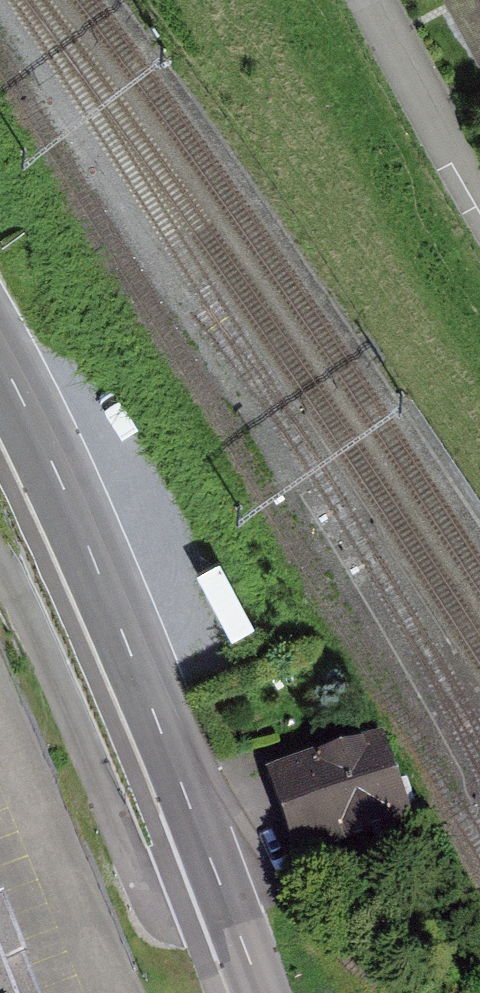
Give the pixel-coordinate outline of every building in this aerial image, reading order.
[(478,60),(479,59),(479,0),(447,0),(478,60)] [(384,736),(267,773),(294,859),(412,823),(384,736)] [(0,911),(0,992),(36,992),(5,909),(0,911)]
